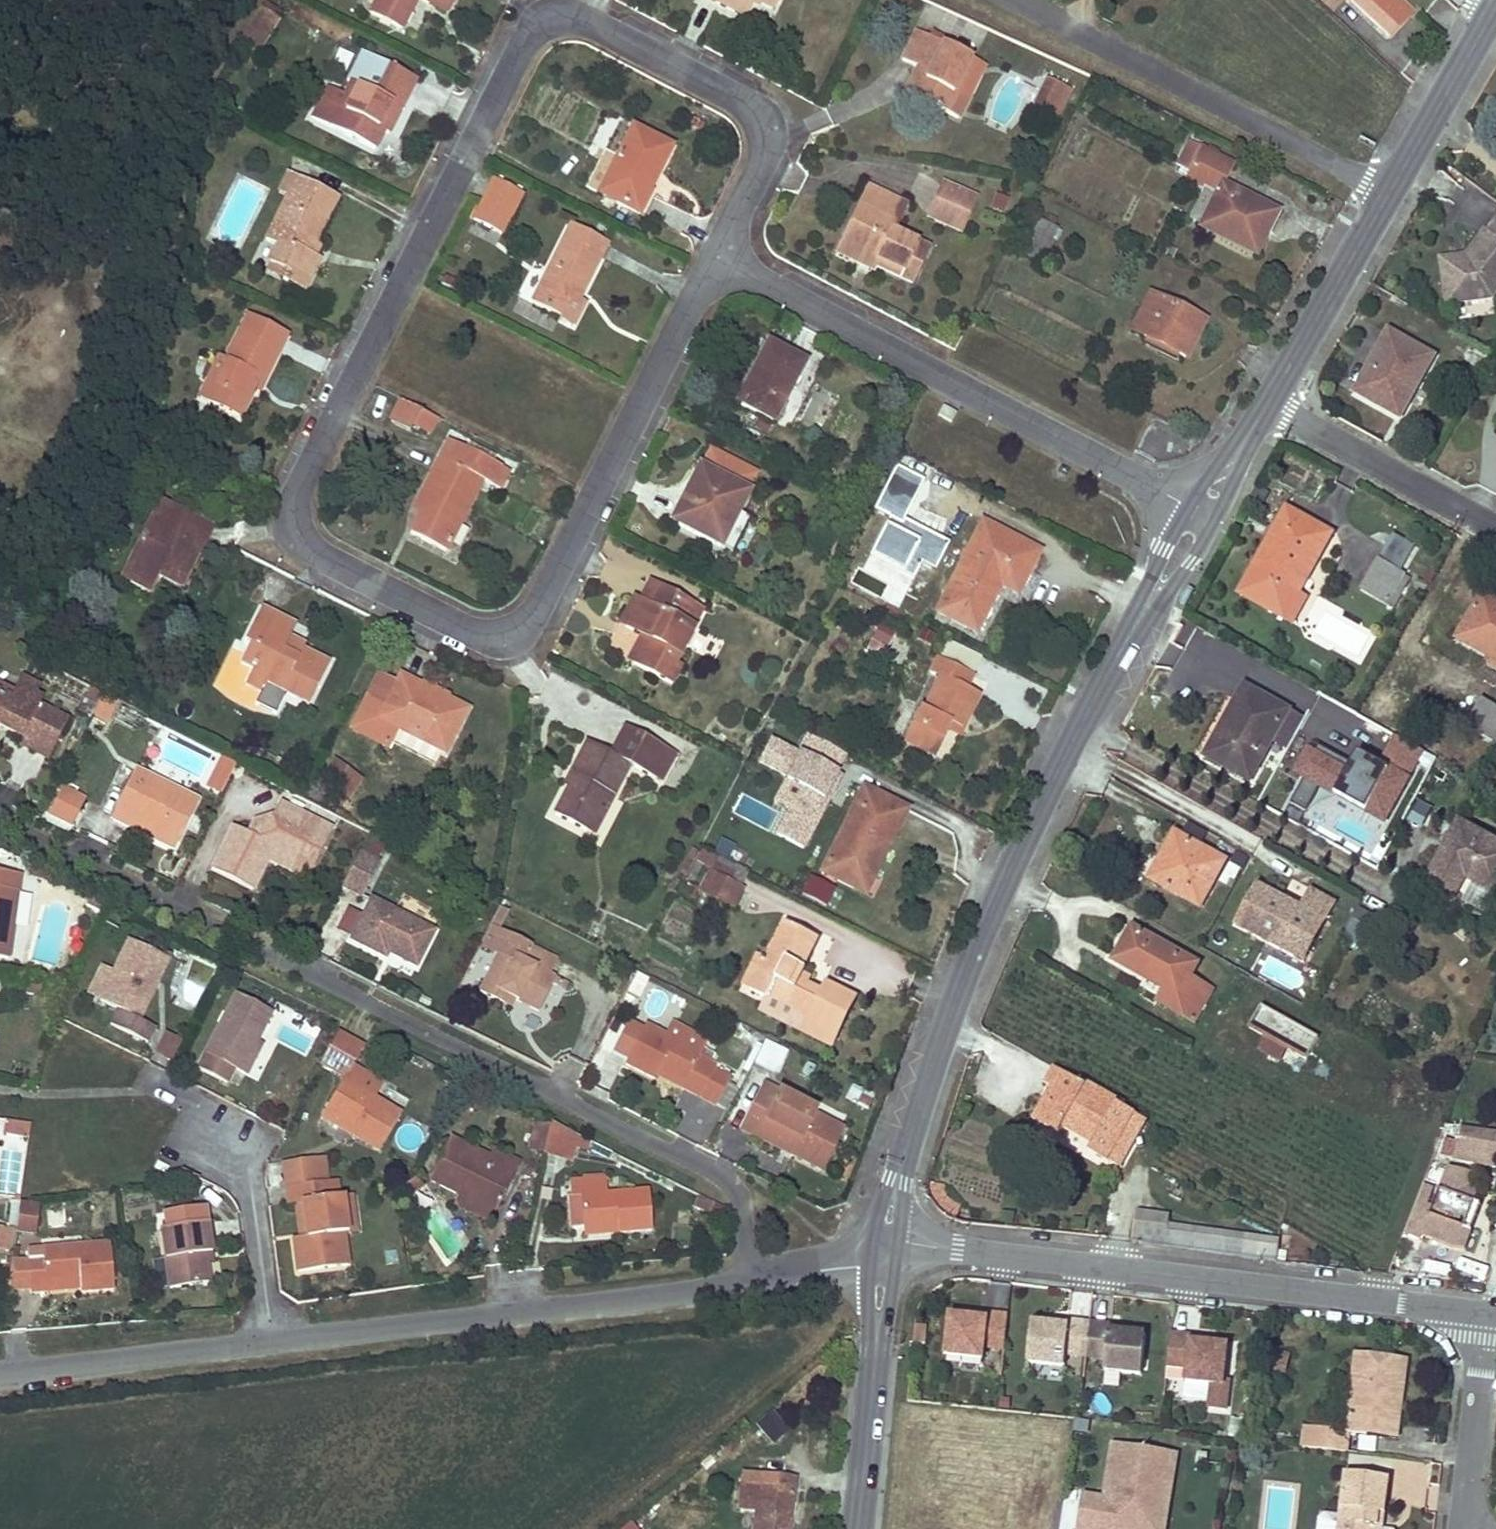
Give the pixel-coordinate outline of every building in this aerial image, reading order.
[(371,13),(401,29),(417,0),(378,0),(371,13)] [(445,12),(451,0),(421,0),(445,12)] [(745,16),(754,0),(713,0),(745,16)] [(1388,35),(1405,16),(1389,0),(1350,0),(1388,35)] [(261,8),(246,29),(261,38),(274,16),(261,8)] [(274,16),(261,38),(265,40),(278,19),(274,16)] [(922,69),(910,93),(959,117),(969,97),(959,93),(955,90),(971,59),(917,33),(904,59),(919,67),(922,69)] [(971,59),(955,90),(959,93),(976,62),(971,59)] [(375,94),(350,82),(329,127),(374,149),(383,130),(395,106),(399,107),(413,78),(389,67),(375,94)] [(919,67),(906,90),(910,93),(922,69),(919,67)] [(1048,77),(1034,105),(1049,112),(1063,84),(1048,77)] [(395,106),(383,130),(387,132),(399,107),(395,106)] [(639,215),(640,213),(650,194),(647,192),(669,148),(632,129),(598,194),(639,215)] [(1216,195),(1200,227),(1253,254),(1263,235),(1257,232),(1269,209),(1223,185),(1233,165),(1187,143),(1177,164),(1189,170),(1185,179),(1204,189),(1216,195)] [(277,247),(269,264),(306,282),(318,258),(309,253),(314,243),(327,215),(322,213),(331,195),(296,177),(265,241),(277,247)] [(502,236),(523,195),(496,181),(475,222),(502,236)] [(958,231),(972,198),(942,184),(927,217),(938,222),(958,231)] [(866,188),(857,206),(893,226),(904,206),(866,188)] [(1204,189),(1188,221),(1200,227),(1216,195),(1204,189)] [(994,194),(989,210),(1004,214),(1009,198),(994,194)] [(331,195),(322,213),(327,215),(336,198),(331,195)] [(857,206),(838,244),(874,262),(872,266),(907,284),(924,252),(890,234),(893,226),(857,206)] [(1269,209),(1257,232),(1263,235),(1275,212),(1269,209)] [(1459,278),(1443,280),(1446,304),(1490,298),(1495,290),(1495,219),(1487,231),(1485,229),(1474,243),(1477,246),(1469,257),(1473,260),(1459,278)] [(1038,220),(1026,242),(1044,252),(1056,229),(1038,220)] [(577,298),(606,243),(571,225),(531,302),(530,302),(559,317),(558,318),(570,325),(583,301),(577,298)] [(1044,252),(1026,242),(1020,255),(1037,264),(1044,252)] [(314,243),(309,253),(318,258),(323,248),(314,243)] [(1474,243),(1466,255),(1440,258),(1443,280),(1459,278),(1473,260),(1469,257),(1477,246),(1474,243)] [(874,262),(838,244),(833,254),(869,272),(872,266),(874,262)] [(306,282),(269,264),(266,271),(302,289),(306,282)] [(1150,295),(1131,330),(1183,357),(1201,321),(1150,295)] [(218,359),(207,382),(218,387),(211,402),(238,416),(256,378),(262,381),(283,335),(247,317),(226,363),(218,359)] [(1381,349),(1357,394),(1397,417),(1430,356),(1386,331),(1377,347),(1381,349)] [(766,346),(736,402),(772,421),(801,364),(766,346)] [(1377,347),(1353,392),(1357,394),(1381,349),(1377,347)] [(207,382),(200,397),(211,402),(218,387),(207,382)] [(401,400),(390,424),(410,433),(421,410),(401,400)] [(943,405),(939,414),(952,421),(956,412),(943,405)] [(421,410),(410,433),(427,442),(438,419),(421,410)] [(479,482),(498,491),(508,472),(449,442),(421,494),(428,497),(418,516),(409,533),(444,550),(479,482)] [(697,469),(670,523),(719,547),(736,512),(746,493),(745,492),(753,474),(709,452),(700,470),(697,469)] [(938,567),(951,540),(905,518),(924,479),(897,466),(877,509),(891,516),(874,551),(904,566),(903,569),(916,575),(923,560),(938,567)] [(421,494),(412,512),(418,516),(428,497),(421,494)] [(204,538),(182,527),(187,516),(159,504),(122,577),(148,591),(158,572),(178,581),(182,573),(187,576),(204,538)] [(1292,592),(1296,595),(1329,535),(1285,510),(1276,526),(1280,529),(1256,573),(1252,570),(1239,593),(1279,615),(1292,592)] [(736,512),(719,547),(729,553),(747,518),(736,512)] [(187,516),(182,527),(204,538),(210,526),(188,514),(187,516)] [(974,630),(995,593),(987,588),(991,580),(1000,584),(1016,592),(1037,551),(982,523),(936,611),(974,630)] [(1276,526),(1252,570),(1256,573),(1280,529),(1276,526)] [(1390,536),(1376,561),(1395,571),(1409,546),(1390,536)] [(1376,561),(1360,589),(1386,603),(1402,575),(1395,571),(1376,561)] [(618,623),(619,624),(625,628),(650,583),(643,579),(618,623)] [(987,588),(995,593),(1000,584),(991,580),(987,588)] [(650,583),(625,628),(640,635),(651,641),(646,650),(642,648),(633,664),(670,685),(679,667),(675,665),(693,630),(685,625),(694,606),(650,583)] [(1296,595),(1292,592),(1279,615),(1291,622),(1304,599),(1296,595)] [(1480,598),(1495,607),(1495,602),(1482,594),(1480,598)] [(1480,598),(1457,638),(1495,661),(1495,607),(1480,598)] [(694,606),(685,625),(693,630),(703,611),(694,606)] [(243,684),(261,693),(265,684),(279,691),(306,705),(327,662),(309,652),(303,663),(281,652),(288,637),(294,625),(260,607),(243,642),(247,644),(239,662),(251,669),(243,684)] [(883,657),(896,630),(879,622),(866,649),(883,657)] [(640,635),(627,661),(633,664),(642,648),(646,650),(651,641),(640,635)] [(311,648),(288,637),(281,652),(303,663),(309,652),(311,648)] [(938,658),(972,675),(981,657),(947,640),(938,658)] [(933,758),(946,734),(950,727),(958,731),(976,694),(965,689),(972,675),(938,658),(931,672),(941,677),(924,710),(918,708),(902,743),(933,758)] [(351,726),(369,734),(396,682),(378,672),(351,726)] [(396,682),(369,734),(387,744),(396,727),(443,750),(463,708),(400,676),(396,682)] [(22,737),(20,742),(36,750),(47,728),(60,735),(67,720),(39,706),(43,698),(37,695),(40,688),(20,678),(13,693),(0,687),(0,726),(22,737)] [(265,684),(261,693),(275,700),(279,691),(265,684)] [(1243,686),(1204,756),(1248,780),(1269,742),(1286,711),(1243,686)] [(91,717),(101,697),(89,691),(79,711),(78,714),(90,720),(91,717)] [(103,694),(101,697),(117,705),(119,702),(103,694)] [(101,697),(91,717),(107,725),(117,705),(101,697)] [(1465,724),(1495,742),(1495,706),(1480,698),(1465,724)] [(1305,722),(1286,711),(1269,742),(1288,753),(1305,722)] [(568,786),(554,814),(584,830),(604,791),(610,795),(626,763),(658,780),(673,752),(623,727),(607,755),(584,744),(568,773),(573,776),(568,786)] [(950,727),(946,734),(955,738),(958,731),(950,727)] [(47,728),(36,750),(50,756),(60,735),(47,728)] [(796,754),(770,740),(757,765),(784,779),(773,799),(788,807),(774,834),(802,848),(849,759),(805,736),(796,754)] [(1323,787),(1338,796),(1366,810),(1363,815),(1387,827),(1412,779),(1426,755),(1402,742),(1397,740),(1387,758),(1392,761),(1389,767),(1387,771),(1359,757),(1353,769),(1311,747),(1297,773),(1308,779),(1294,806),(1309,813),(1323,787)] [(237,765),(222,758),(208,786),(223,793),(237,765)] [(346,768),(333,758),(319,779),(333,788),(346,768)] [(141,762),(121,801),(180,829),(199,790),(141,762)] [(568,773),(563,784),(568,786),(573,776),(568,773)] [(821,872),(852,888),(859,874),(869,879),(895,827),(886,822),(895,805),(864,788),(821,872)] [(82,800),(62,790),(50,814),(70,824),(82,800)] [(604,791),(584,830),(590,833),(610,795),(604,791)] [(180,829),(121,801),(116,811),(175,839),(180,829)] [(1432,809),(1418,803),(1408,824),(1422,830),(1432,809)] [(243,844),(227,837),(210,870),(253,891),(267,863),(273,866),(281,850),(309,865),(327,829),(278,804),(272,818),(260,841),(247,835),(243,844)] [(895,805),(886,822),(895,827),(904,810),(895,805)] [(252,824),(247,835),(260,841),(272,818),(252,824)] [(1458,823),(1456,822),(1422,883),(1449,898),(1462,876),(1492,893),(1495,886),(1495,845),(1458,823)] [(232,827),(227,837),(243,844),(247,835),(232,827)] [(1168,853),(1153,882),(1198,907),(1205,894),(1221,866),(1223,862),(1174,835),(1164,851),(1168,853)] [(736,847),(724,839),(717,850),(729,858),(736,847)] [(281,850),(273,866),(302,880),(309,865),(281,850)] [(359,851),(342,886),(364,897),(381,862),(359,851)] [(1164,851),(1149,879),(1153,882),(1168,853),(1164,851)] [(748,871),(717,855),(699,890),(730,906),(748,871)] [(684,876),(698,884),(709,865),(695,857),(684,876)] [(1221,866),(1205,894),(1222,904),(1238,875),(1221,866)] [(8,960),(18,876),(0,874),(0,959),(8,960)] [(859,874),(852,888),(861,892),(869,879),(859,874)] [(1281,906),(1284,900),(1255,883),(1231,927),(1290,960),(1314,915),(1324,920),(1333,903),(1306,889),(1296,906),(1290,903),(1287,909),(1281,906)] [(1290,903),(1284,900),(1281,906),(1287,909),(1290,903)] [(353,941),(385,957),(389,947),(398,951),(396,956),(417,966),(434,931),(396,912),(371,901),(353,941)] [(506,911),(499,907),(490,926),(497,929),(506,911)] [(1361,939),(1377,916),(1364,908),(1349,931),(1361,939)] [(1314,915),(1290,960),(1300,965),(1324,920),(1314,915)] [(784,920),(764,959),(759,956),(743,988),(761,997),(756,1008),(825,1043),(849,996),(824,983),(820,991),(797,978),(802,967),(799,966),(814,936),(784,920)] [(513,1000),(537,1012),(553,978),(547,975),(551,967),(554,959),(490,926),(484,938),(484,939),(498,946),(494,953),(499,955),(480,993),(499,1002),(502,995),(513,1000)] [(1112,961),(1131,971),(1134,966),(1143,970),(1140,976),(1163,989),(1170,993),(1163,1006),(1192,1021),(1209,990),(1187,977),(1194,963),(1130,928),(1112,961)] [(498,946),(484,939),(480,946),(494,953),(498,946)] [(102,1001),(101,1003),(117,1011),(110,1026),(147,1044),(154,1029),(139,1021),(168,961),(130,941),(104,996),(102,1001)] [(389,947),(385,957),(394,961),(396,956),(398,951),(389,947)] [(739,986),(743,988),(759,956),(756,955),(739,986)] [(104,996),(116,971),(101,964),(87,994),(102,1001),(104,996)] [(1134,966),(1131,971),(1140,976),(1143,970),(1134,966)] [(557,970),(551,967),(547,975),(553,978),(557,970)] [(1163,989),(1156,1002),(1163,1006),(1170,993),(1163,989)] [(502,995),(499,1002),(509,1008),(513,1000),(502,995)] [(232,1072),(239,1076),(256,1044),(271,1015),(235,996),(196,1071),(225,1086),(232,1072)] [(1248,1028),(1266,1038),(1284,1048),(1304,1060),(1316,1038),(1259,1006),(1248,1028)] [(696,1057),(704,1041),(669,1024),(663,1036),(642,1026),(637,1034),(623,1061),(621,1065),(651,1080),(656,1070),(682,1083),(680,1088),(698,1097),(713,1104),(729,1076),(712,1068),(695,1058),(696,1057)] [(637,1034),(623,1027),(609,1054),(623,1061),(637,1034)] [(181,1040),(164,1033),(155,1054),(171,1062),(181,1040)] [(358,1049),(333,1035),(318,1066),(321,1068),(340,1078),(341,1079),(323,1112),(353,1128),(350,1134),(378,1150),(398,1115),(371,1100),(380,1084),(348,1067),(358,1049)] [(1284,1048),(1266,1038),(1261,1049),(1278,1058),(1284,1048)] [(778,1075),(788,1051),(764,1041),(754,1065),(778,1075)] [(256,1044),(239,1076),(244,1078),(260,1047),(256,1044)] [(1114,1139),(1129,1110),(1051,1068),(1042,1084),(1048,1087),(1056,1091),(1050,1102),(1042,1098),(1030,1120),(1055,1134),(1061,1124),(1091,1141),(1086,1151),(1107,1162),(1108,1161),(1117,1165),(1127,1146),(1114,1139)] [(741,1131),(756,1138),(760,1132),(793,1148),(790,1156),(820,1170),(841,1131),(810,1115),(813,1110),(763,1085),(741,1131)] [(1048,1087),(1042,1098),(1050,1102),(1056,1091),(1048,1087)] [(1127,1146),(1143,1118),(1129,1110),(1114,1139),(1127,1146)] [(323,1112),(319,1118),(350,1134),(353,1128),(323,1112)] [(690,1120),(684,1133),(706,1142),(712,1128),(690,1120)] [(529,1149),(543,1152),(550,1125),(536,1122),(529,1149)] [(543,1152),(543,1154),(567,1160),(574,1134),(550,1122),(550,1125),(543,1152)] [(28,1139),(30,1125),(12,1123),(10,1136),(28,1139)] [(1495,1157),(1495,1131),(1459,1126),(1457,1140),(1477,1144),(1473,1158),(1495,1158),(1495,1157)] [(760,1132),(756,1138),(790,1156),(793,1148),(760,1132)] [(450,1136),(448,1142),(475,1155),(478,1150),(450,1136)] [(475,1155),(448,1142),(429,1180),(459,1195),(458,1196),(495,1214),(520,1162),(493,1150),(487,1162),(475,1155)] [(158,1162),(155,1167),(166,1172),(168,1167),(158,1162)] [(1460,1231),(1470,1205),(1461,1202),(1466,1189),(1471,1177),(1446,1167),(1428,1208),(1424,1206),(1430,1190),(1420,1186),(1399,1237),(1416,1243),(1417,1239),(1447,1251),(1460,1252),(1467,1234),(1460,1231)] [(423,1187),(416,1177),(404,1184),(401,1191),(398,1197),(408,1202),(411,1196),(423,1187)] [(570,1182),(571,1199),(581,1198),(583,1227),(584,1233),(618,1230),(619,1235),(652,1231),(648,1191),(608,1194),(606,1178),(570,1182)] [(288,1205),(294,1204),(303,1203),(307,1237),(299,1238),(293,1239),(298,1273),(347,1266),(343,1235),(348,1235),(342,1197),(337,1198),(335,1182),(286,1188),(288,1205)] [(944,1186),(928,1182),(927,1187),(929,1196),(932,1205),(940,1215),(944,1218),(948,1220),(954,1221),(960,1205),(954,1202),(949,1198),(946,1195),(944,1190),(944,1187),(944,1186)] [(1470,1205),(1475,1193),(1466,1189),(1461,1202),(1470,1205)] [(709,1214),(714,1203),(698,1195),(693,1206),(709,1214)] [(349,1196),(342,1197),(348,1235),(355,1233),(349,1196)] [(495,1214),(458,1196),(455,1203),(491,1221),(495,1214)] [(583,1227),(581,1198),(571,1199),(574,1227),(583,1227)] [(16,1229),(15,1234),(39,1230),(35,1202),(19,1205),(16,1229)] [(303,1203),(294,1204),(299,1238),(307,1237),(303,1203)] [(1467,1234),(1477,1208),(1470,1205),(1460,1231),(1467,1234)] [(204,1224),(158,1231),(168,1290),(207,1283),(202,1254),(208,1253),(204,1224)] [(10,1251),(12,1229),(0,1228),(0,1250),(10,1251)] [(43,1260),(28,1261),(31,1290),(46,1289),(45,1282),(79,1279),(81,1292),(114,1290),(109,1243),(42,1249),(43,1260)] [(31,1290),(28,1261),(11,1263),(7,1292),(31,1290)] [(80,1286),(79,1279),(45,1282),(46,1289),(80,1286)] [(961,1311),(961,1317),(985,1320),(985,1313),(961,1311)] [(948,1315),(944,1356),(981,1360),(982,1348),(1002,1350),(1006,1316),(985,1313),(985,1320),(961,1317),(948,1315)] [(1044,1317),(1043,1323),(1067,1326),(1068,1320),(1044,1317)] [(1031,1321),(1027,1361),(1063,1366),(1065,1354),(1085,1356),(1089,1322),(1068,1320),(1067,1326),(1043,1323),(1031,1321)] [(1103,1371),(1140,1375),(1145,1335),(1133,1333),(1109,1330),(1110,1325),(1089,1322),(1085,1356),(1105,1359),(1103,1371)] [(1110,1325),(1109,1330),(1133,1333),(1134,1327),(1110,1325)] [(1171,1333),(1167,1367),(1187,1369),(1185,1381),(1222,1386),(1227,1345),(1215,1344),(1191,1341),(1192,1335),(1171,1333)] [(1191,1341),(1215,1344),(1215,1338),(1192,1335),(1191,1341)] [(1354,1384),(1350,1417),(1390,1422),(1394,1390),(1403,1392),(1406,1361),(1360,1354),(1357,1384),(1354,1384)] [(1350,1417),(1349,1433),(1397,1439),(1403,1392),(1394,1390),(1390,1422),(1350,1417)] [(1009,1397),(998,1396),(998,1409),(1008,1410),(1009,1397)] [(793,1427),(773,1407),(755,1425),(774,1445),(793,1427)] [(1090,1419),(1076,1418),(1074,1431),(1089,1432),(1090,1419)] [(1304,1427),(1302,1447),(1311,1448),(1313,1428),(1304,1427)] [(1313,1428),(1311,1448),(1346,1452),(1347,1452),(1349,1433),(1313,1428)] [(1172,1452),(1110,1443),(1102,1497),(1079,1494),(1073,1528),(1098,1528),(1099,1522),(1115,1525),(1114,1528),(1146,1528),(1154,1480),(1167,1482),(1172,1452)] [(1387,1523),(1381,1523),(1383,1510),(1388,1511),(1392,1476),(1347,1471),(1339,1528),(1386,1528),(1387,1523)] [(753,1528),(790,1528),(796,1482),(769,1478),(766,1492),(755,1490),(752,1511),(756,1512),(753,1528)] [(743,1489),(739,1511),(752,1513),(752,1511),(755,1490),(743,1489)]
